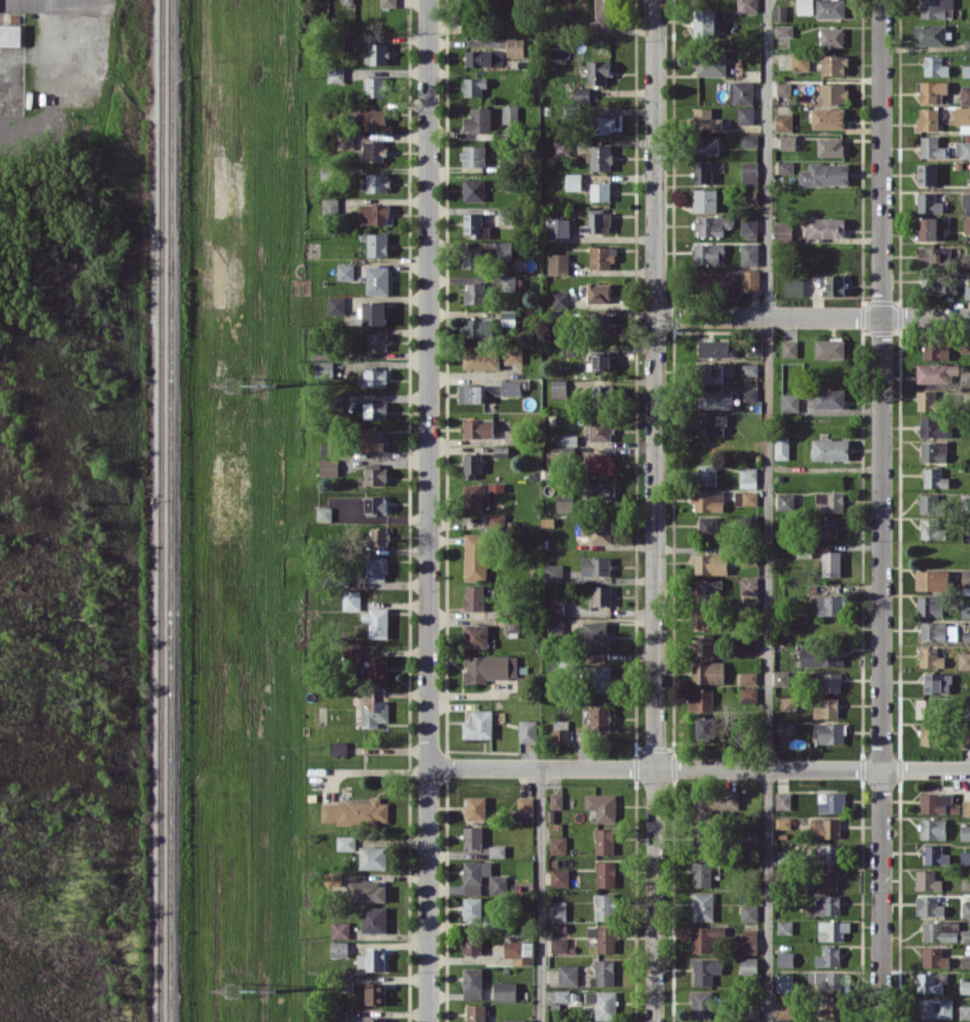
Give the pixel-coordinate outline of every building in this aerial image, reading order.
[(615,0),(596,0),(597,34),(616,33),(615,0)] [(737,12),(758,12),(758,0),(737,0),(737,12)] [(797,14),(813,13),(813,0),(797,0),(797,14)] [(817,18),(845,17),(845,0),(816,0),(817,18)] [(953,18),(953,0),(920,0),(920,17),(953,18)] [(775,20),(786,21),(787,6),(775,6),(775,20)] [(717,10),(695,9),(694,36),(716,37),(717,10)] [(0,24),(0,45),(22,46),(22,24),(0,24)] [(793,37),(793,25),(776,24),(776,36),(793,37)] [(946,24),(915,25),(915,45),(946,45),(946,38),(951,38),(951,34),(946,34),(946,24)] [(843,47),(844,28),(821,27),(820,46),(843,47)] [(507,56),(524,56),(524,38),(507,38),(507,56)] [(365,64),(388,64),(389,43),(370,43),(370,54),(365,53),(365,64)] [(466,65),(502,66),(503,51),(467,50),(466,65)] [(697,75),(726,76),(727,53),(696,52),(695,67),(697,67),(697,75)] [(792,70),(810,70),(810,54),(792,54),(792,70)] [(821,75),(845,74),(845,65),(849,65),(849,54),(821,55),(821,75)] [(925,75),(949,75),(949,65),(942,65),(942,56),(924,56),(925,75)] [(606,85),(606,76),(610,76),(610,60),(588,61),(588,85),(606,85)] [(344,83),(344,69),(328,68),(328,82),(344,83)] [(385,77),(366,77),(366,97),(385,96),(385,77)] [(463,78),(463,96),(482,96),(482,87),(487,87),(487,78),(463,78)] [(753,104),(753,81),(729,81),(729,104),(753,104)] [(920,102),(937,102),(937,92),(948,93),(948,81),(921,81),(920,102)] [(791,95),(791,82),(777,82),(777,95),(791,95)] [(819,104),(847,104),(847,83),(819,83),(819,104)] [(961,86),(961,104),(969,104),(969,86),(961,86)] [(518,106),(503,105),(502,121),(518,121),(518,106)] [(753,123),(753,106),(738,106),(738,123),(753,123)] [(957,106),(957,133),(969,132),(969,106),(957,106)] [(490,108),(471,107),(471,116),(465,116),(465,132),(490,132),(490,108)] [(723,129),(723,118),(712,118),(712,107),(694,107),(694,129),(723,129)] [(812,108),(813,129),(845,128),(845,108),(812,108)] [(938,108),(918,109),(919,130),(938,130),(938,108)] [(364,129),(377,129),(377,125),(386,125),(387,109),(365,109),(364,129)] [(776,131),(792,131),(792,112),(775,113),(776,131)] [(615,116),(591,117),(591,133),(615,132),(615,116)] [(742,134),(742,146),(758,146),(758,134),(742,134)] [(781,149),(796,149),(796,134),(781,134),(781,149)] [(939,136),(921,136),(920,157),(949,157),(949,147),(939,146),(939,136)] [(818,156),(843,156),(843,138),(818,137),(818,156)] [(719,155),(719,138),(697,138),(697,155),(719,155)] [(385,140),(365,140),(365,150),(360,150),(361,161),(385,161),(385,140)] [(554,155),(569,155),(569,141),(554,141),(554,155)] [(955,142),(956,158),(969,158),(969,142),(955,142)] [(591,170),(612,170),(612,145),(591,144),(591,170)] [(462,165),(485,166),(486,146),(463,145),(462,165)] [(757,161),(742,161),(742,184),(757,184),(757,161)] [(793,161),(778,161),(778,173),(793,173),(793,161)] [(711,162),(694,162),(695,183),(712,183),(711,162)] [(849,163),(809,163),(810,169),(799,169),(800,185),(849,185),(849,163)] [(918,185),(936,186),(937,164),(918,163),(918,185)] [(388,173),(366,173),(366,181),(361,181),(361,191),(389,191),(388,173)] [(565,189),(581,189),(581,173),(566,173),(565,189)] [(485,179),(464,179),(463,200),(484,201),(485,179)] [(610,183),(591,182),(591,200),(610,201),(610,183)] [(756,189),(745,188),(745,201),(756,202),(756,189)] [(693,211),(717,211),(717,189),(694,189),(693,211)] [(918,193),(918,212),(943,212),(942,201),(935,201),(935,192),(918,193)] [(338,215),(338,198),(322,198),(322,215),(338,215)] [(360,224),(389,224),(388,203),(360,204),(360,224)] [(589,210),(589,225),(580,225),(580,233),(611,232),(610,210),(589,210)] [(464,213),(464,233),(473,233),(473,238),(482,238),(481,213),(464,213)] [(723,236),(723,227),(733,227),(733,215),(696,216),(697,236),(723,236)] [(757,216),(741,216),(741,234),(758,234),(757,216)] [(845,218),(807,217),(807,237),(845,238),(845,218)] [(917,239),(945,239),(944,227),(938,227),(938,217),(916,217),(917,239)] [(573,238),(573,218),(548,218),(548,237),(573,238)] [(792,222),(774,223),(774,239),(792,239),(792,222)] [(367,256),(388,256),(388,233),(367,233),(367,256)] [(511,257),(512,241),(497,241),(497,257),(511,257)] [(723,244),(694,243),(693,264),(722,265),(723,244)] [(758,265),(758,243),(740,243),(740,265),(758,265)] [(591,269),(616,268),(615,246),(590,246),(591,269)] [(950,246),(918,247),(918,266),(951,265),(950,246)] [(482,248),(463,249),(464,268),(483,268),(482,248)] [(569,254),(549,253),(548,274),(568,274),(569,254)] [(354,264),(337,264),(337,279),(354,279),(354,264)] [(366,294),(388,295),(389,266),(366,266),(366,294)] [(741,291),(759,291),(760,271),(741,270),(741,291)] [(936,292),(937,273),(922,273),(921,292),(936,292)] [(699,292),(724,291),(724,286),(737,285),(737,274),(698,275),(699,292)] [(844,296),(844,275),(825,274),(824,295),(844,296)] [(516,276),(501,275),(501,289),(515,289),(516,276)] [(785,296),(804,295),(803,278),(784,278),(785,296)] [(465,304),(484,304),(484,283),(465,283),(465,304)] [(610,283),(588,283),(588,302),(610,302),(610,283)] [(568,292),(553,292),(552,307),(568,307),(568,292)] [(344,297),(327,297),(327,315),(345,315),(344,297)] [(386,301),(362,301),(362,325),(386,325),(386,301)] [(515,310),(500,310),(500,326),(515,326),(515,310)] [(494,319),(462,318),(461,336),(493,337),(494,319)] [(367,350),(386,350),(387,333),(368,332),(367,350)] [(815,358),(845,358),(844,338),(815,339),(815,358)] [(729,340),(699,339),(698,356),(737,357),(737,346),(729,346),(729,340)] [(762,340),(748,340),(748,355),(762,355),(762,340)] [(797,340),(782,340),(782,356),(797,356),(797,340)] [(924,359),(948,359),(948,344),(935,344),(935,340),(924,340),(924,359)] [(960,340),(961,353),(969,352),(969,340),(960,340)] [(522,346),(463,345),(463,368),(499,369),(499,363),(522,363),(522,346)] [(611,352),(593,352),(593,370),(610,370),(611,352)] [(314,361),(314,377),(333,377),(333,362),(314,361)] [(703,383),(723,383),(723,377),(734,376),(733,363),(703,364),(703,383)] [(917,364),(917,383),(948,382),(948,363),(917,364)] [(742,375),(757,375),(757,364),(742,364),(742,375)] [(364,386),(386,387),(387,368),(365,367),(364,386)] [(566,379),(551,379),(551,399),(566,399),(566,379)] [(501,395),(520,395),(520,380),(502,380),(501,395)] [(459,403),(484,402),(483,385),(459,385),(459,403)] [(593,386),(594,402),(614,401),(614,385),(593,386)] [(757,400),(757,387),(742,387),(743,401),(757,400)] [(814,408),(844,408),(844,388),(808,389),(808,399),(813,399),(814,408)] [(917,410),(940,410),(940,391),(917,390),(917,410)] [(732,391),(699,392),(699,409),(732,408),(732,391)] [(799,393),(781,394),(781,412),(799,412),(799,393)] [(387,402),(365,402),(365,418),(387,418),(387,402)] [(698,414),(698,434),(723,435),(724,415),(698,414)] [(920,437),(948,436),(948,426),(938,426),(938,415),(920,415),(920,437)] [(465,437),(494,437),(494,419),(465,420),(465,437)] [(610,441),(610,419),(589,420),(589,441),(610,441)] [(518,429),(505,430),(506,444),(518,443),(518,429)] [(379,432),(361,431),(360,451),(383,451),(383,440),(379,440),(379,432)] [(562,446),(578,445),(578,434),(561,434),(562,446)] [(789,435),(775,435),(774,459),(789,459),(789,435)] [(812,439),(812,460),(849,460),(849,438),(812,439)] [(321,455),(336,455),(336,442),(321,442),(321,455)] [(921,442),(921,462),(947,461),(946,442),(921,442)] [(508,447),(494,446),(494,456),(507,456),(508,447)] [(482,453),(463,453),(464,477),(482,476),(482,453)] [(614,472),(614,454),(586,454),(586,473),(614,472)] [(338,476),(338,458),(320,459),(320,477),(338,476)] [(386,485),(387,468),(380,467),(380,463),(365,463),(364,484),(386,485)] [(716,485),(716,466),(698,466),(698,485),(716,485)] [(758,468),(739,467),(739,487),(757,487),(758,468)] [(924,487),(948,487),(948,477),(942,477),(942,468),(924,467),(924,487)] [(615,482),(590,483),(590,503),(616,502),(615,482)] [(484,510),(483,483),(464,484),(464,510),(484,510)] [(757,504),(756,490),(742,491),(742,505),(757,504)] [(693,511),(723,511),(723,500),(711,500),(712,492),(693,491),(693,511)] [(794,492),(777,492),(777,510),(794,509),(794,492)] [(844,512),(844,493),(816,492),(816,512),(844,512)] [(919,493),(920,513),(946,512),(946,502),(938,502),(938,493),(919,493)] [(556,512),(575,512),(575,494),(556,494),(556,512)] [(386,512),(386,496),(366,496),(366,512),(386,512)] [(331,521),(331,507),(317,507),(316,520),(331,521)] [(505,513),(487,514),(487,530),(505,529),(505,513)] [(717,517),(699,517),(699,537),(717,536),(717,517)] [(837,538),(838,518),(819,518),(819,537),(837,538)] [(945,539),(946,519),(921,518),(921,538),(945,539)] [(611,521),(580,521),(580,536),(591,536),(591,543),(611,543),(611,521)] [(371,527),(370,545),(386,546),(386,527),(371,527)] [(486,580),(487,533),(465,533),(464,580),(486,580)] [(840,576),(841,551),(822,551),(822,576),(840,576)] [(695,574),(727,573),(727,554),(694,554),(695,574)] [(387,556),(365,557),(366,580),(388,580),(387,556)] [(582,575),(610,575),(610,557),(582,557),(582,575)] [(563,564),(544,564),(545,581),(563,580),(563,564)] [(969,587),(969,569),(962,568),(962,587),(969,587)] [(949,590),(949,570),(915,570),(915,590),(949,590)] [(758,595),(759,578),(740,577),(739,595),(758,595)] [(696,579),(696,601),(715,601),(715,590),(722,591),(722,579),(696,579)] [(483,610),(484,586),(465,585),(465,610),(483,610)] [(610,605),(610,585),(594,586),(594,597),(588,598),(589,606),(610,605)] [(342,610),(361,609),(360,590),(342,590),(342,610)] [(816,596),(817,615),(842,614),(841,595),(816,596)] [(942,596),(917,595),(917,615),(942,616),(942,596)] [(564,615),(564,601),(548,600),(548,615),(564,615)] [(969,617),(969,602),(962,602),(962,617),(969,617)] [(388,637),(388,608),(368,608),(367,637),(388,637)] [(694,628),(711,628),(711,608),(693,609),(694,628)] [(504,619),(505,632),(520,631),(519,618),(504,619)] [(607,621),(584,622),(584,650),(611,649),(611,631),(607,631),(607,621)] [(946,622),(921,622),(920,641),(946,641),(946,622)] [(487,624),(464,624),(464,648),(487,648),(487,624)] [(694,656),(713,655),(713,634),(694,635),(694,656)] [(740,637),(740,647),(755,647),(755,637),(740,637)] [(843,666),(843,646),(801,646),(800,666),(843,666)] [(937,647),(919,647),(920,667),(945,667),(945,656),(938,656),(937,647)] [(969,669),(969,652),(959,652),(958,669),(969,669)] [(387,656),(369,655),(369,664),(366,664),(366,681),(387,681),(387,656)] [(465,655),(465,683),(486,683),(486,678),(517,678),(517,655),(465,655)] [(724,662),(692,661),(692,682),(723,683),(724,662)] [(610,692),(610,666),(592,665),(591,691),(610,692)] [(788,686),(788,670),(774,670),(773,685),(788,686)] [(757,672),(740,672),(740,684),(756,684),(757,672)] [(840,692),(841,672),(813,672),(812,680),(818,680),(818,691),(840,692)] [(923,692),(951,693),(952,673),(924,672),(923,692)] [(353,704),(361,704),(361,728),(382,727),(382,721),(389,721),(388,687),(353,688),(353,704)] [(690,710),(712,710),(713,689),(691,689),(690,710)] [(752,701),(753,691),(742,691),(741,700),(752,701)] [(780,710),(797,710),(797,697),(780,697),(780,710)] [(838,717),(838,698),(820,698),(820,706),(813,707),(813,717),(838,717)] [(915,717),(939,718),(940,699),(916,699),(915,717)] [(611,706),(591,705),(590,729),(610,730),(611,706)] [(491,738),(492,710),(471,709),(471,721),(463,721),(462,738),(491,738)] [(714,716),(696,716),(697,738),(715,738),(714,716)] [(537,742),(536,719),(518,719),(519,742),(537,742)] [(567,744),(568,720),(553,720),(553,743),(567,744)] [(795,722),(777,721),(777,733),(795,734),(795,722)] [(818,743),(844,743),(845,723),(819,723),(818,743)] [(920,744),(939,743),(939,724),(920,724),(920,744)] [(347,754),(347,741),(330,741),(330,754),(347,754)] [(562,792),(550,792),(550,808),(562,808),(562,792)] [(775,809),(790,809),(790,792),(775,792),(775,809)] [(739,793),(693,793),(693,822),(712,822),(712,809),(739,809),(739,793)] [(844,793),(818,793),(818,812),(844,812),(844,793)] [(920,812),(945,813),(945,803),(952,803),(952,793),(920,793),(920,812)] [(616,794),(585,794),(585,809),(595,809),(596,822),(616,822),(616,794)] [(321,802),(321,824),(389,823),(388,802),(380,803),(380,796),(370,797),(370,801),(321,802)] [(467,820),(485,819),(485,796),(466,797),(467,820)] [(533,797),(518,797),(518,811),(514,811),(514,821),(532,821),(533,797)] [(962,800),(962,814),(969,814),(969,800),(962,800)] [(791,817),(776,817),(775,828),(791,829),(791,817)] [(840,837),(840,817),(811,818),(811,829),(815,829),(815,838),(840,837)] [(920,839),(946,839),(946,818),(920,818),(920,839)] [(961,824),(960,839),(969,839),(969,825),(961,824)] [(482,848),(482,826),(464,826),(463,847),(482,848)] [(614,828),(595,828),(594,854),(614,854),(614,828)] [(757,829),(738,830),(739,846),(757,845),(757,829)] [(355,835),(336,836),(337,850),(355,850),(355,835)] [(565,836),(549,836),(550,854),(566,854),(565,836)] [(840,863),(840,844),(822,844),(822,863),(840,863)] [(949,864),(949,854),(942,854),(942,845),(923,844),(923,864),(949,864)] [(489,857),(504,857),(504,845),(489,845),(489,857)] [(386,846),(360,846),(360,869),(386,869),(386,846)] [(961,851),(961,864),(969,864),(969,851),(961,851)] [(711,886),(711,861),(692,860),(692,886),(711,886)] [(464,894),(482,894),(481,875),(491,875),(491,861),(463,861),(464,894)] [(615,861),(596,861),(596,887),(615,887),(615,861)] [(550,869),(550,887),(569,886),(568,868),(550,869)] [(837,869),(812,870),(813,889),(837,889),(837,869)] [(916,889),(942,889),(942,879),(935,879),(935,870),(916,870),(916,889)] [(969,890),(969,878),(962,878),(961,889),(969,890)] [(385,881),(348,882),(348,902),(386,901),(385,881)] [(713,921),(713,892),(693,892),(693,920),(713,921)] [(594,919),(614,919),(615,894),(595,893),(594,919)] [(815,915),(840,915),(840,895),(822,895),(822,904),(815,903),(815,915)] [(916,915),(944,915),(944,905),(937,905),(937,895),(916,895),(916,915)] [(481,896),(463,897),(463,922),(482,921),(481,896)] [(566,920),(566,900),(549,901),(550,920),(566,920)] [(962,901),(962,917),(969,917),(969,901),(962,901)] [(757,904),(740,904),(741,921),(757,921),(757,904)] [(386,907),(362,907),(362,932),(386,932),(386,907)] [(777,934),(792,934),(792,920),(777,920),(777,934)] [(958,921),(923,920),(923,940),(958,941),(958,921)] [(349,921),(331,921),(331,938),(349,938),(349,921)] [(819,940),(844,941),(844,931),(850,932),(850,921),(819,921),(819,940)] [(566,937),(566,925),(551,925),(551,936),(566,937)] [(597,936),(596,952),(614,953),(615,927),(588,926),(587,936),(597,936)] [(693,952),(716,952),(715,926),(692,927),(693,952)] [(757,929),(740,929),(741,954),(757,954),(757,929)] [(959,929),(959,941),(969,942),(969,930),(959,929)] [(482,954),(482,933),(462,933),(462,955),(482,954)] [(567,952),(567,938),(550,938),(550,953),(567,952)] [(330,957),(348,957),(348,941),(330,942),(330,957)] [(533,963),(533,941),(504,941),(505,957),(514,957),(514,964),(533,963)] [(840,966),(840,946),(822,946),(822,955),(815,955),(815,966),(840,966)] [(923,947),(923,967),(949,966),(948,956),(942,956),(942,947),(923,947)] [(385,969),(384,949),(365,949),(365,954),(357,954),(357,969),(385,969)] [(778,967),(794,966),(794,951),(778,952),(778,967)] [(962,955),(962,967),(969,967),(969,956),(962,955)] [(756,974),(757,957),(741,957),(741,973),(756,974)] [(693,959),(694,985),(713,985),(713,974),(721,973),(721,958),(693,959)] [(590,985),(614,985),(614,959),(594,959),(594,977),(590,977),(590,985)] [(558,986),(578,985),(577,965),(558,965),(558,986)] [(482,999),(481,968),(463,968),(463,999),(482,999)] [(849,992),(850,972),(815,971),(814,991),(849,992)] [(947,972),(917,972),(917,992),(942,992),(942,982),(947,982),(947,972)] [(792,992),(793,974),(777,974),(776,992),(792,992)] [(352,975),(341,975),(341,992),(353,991),(352,975)] [(960,979),(960,993),(969,993),(969,980),(960,979)] [(516,982),(494,982),(494,1000),(516,999),(516,982)] [(385,1004),(385,983),(366,983),(366,1004),(385,1004)] [(569,989),(553,989),(553,1001),(569,1001),(569,989)] [(712,990),(691,991),(692,1019),(712,1019),(712,990)] [(596,1020),(616,1019),(616,991),(585,992),(585,1002),(596,1002),(596,1020)] [(820,1017),(842,1017),(843,998),(826,997),(825,1007),(820,1007),(820,1017)] [(919,1018),(952,1018),(953,999),(920,998),(919,1018)] [(777,1018),(794,1018),(795,1002),(777,1002),(777,1018)] [(485,1004),(466,1004),(467,1021),(485,1021),(485,1004)] [(959,1005),(959,1019),(969,1019),(969,1005),(959,1005)] [(347,1010),(331,1010),(331,1021),(347,1021),(347,1010)]
